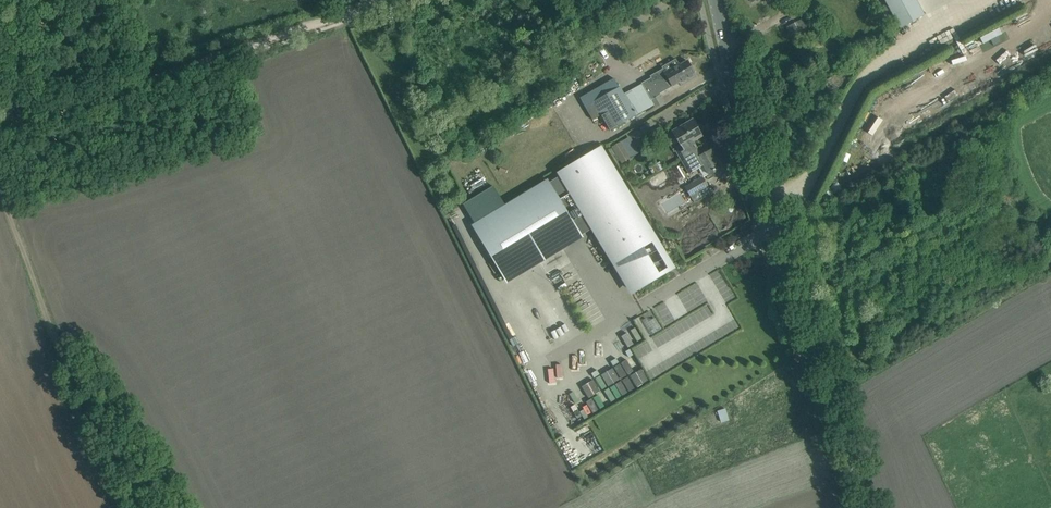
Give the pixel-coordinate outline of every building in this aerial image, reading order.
[(901,28),(924,16),(915,0),(885,0),(901,28)] [(602,13),(599,4),(591,6),(594,15),(602,13)] [(797,21),(792,24),(797,32),(802,30),(797,21)] [(651,78),(641,84),(651,100),(652,100),(659,95),(660,93),(679,82),(681,86),(697,77),(695,73),(695,71),(693,67),(691,67),(687,60),(680,65),(679,63),(665,72),(663,68),(650,76),(651,78)] [(620,88),(586,107),(593,119),(601,114),(602,117),(610,130),(636,116),(620,88)] [(697,124),(695,125),(692,119),(672,131),(682,147),(676,151),(681,159),(698,149),(693,142),(702,136),(701,135),(704,125),(697,124)] [(619,159),(628,154),(620,142),(612,147),(619,159)] [(708,174),(722,166),(712,149),(702,156),(698,149),(681,159),(689,174),(703,166),(708,174)] [(656,240),(601,150),(561,174),(558,175),(560,177),(551,183),(549,179),(529,192),(506,206),(474,225),(508,280),(567,244),(553,221),(580,205),(632,291),(660,274),(643,248),(656,240)] [(686,187),(691,196),(707,186),(702,178),(686,187)] [(652,336),(658,347),(688,331),(683,320),(652,336)] [(622,362),(629,374),(640,367),(633,356),(622,362)] [(729,420),(725,409),(717,411),(721,423),(729,420)]
